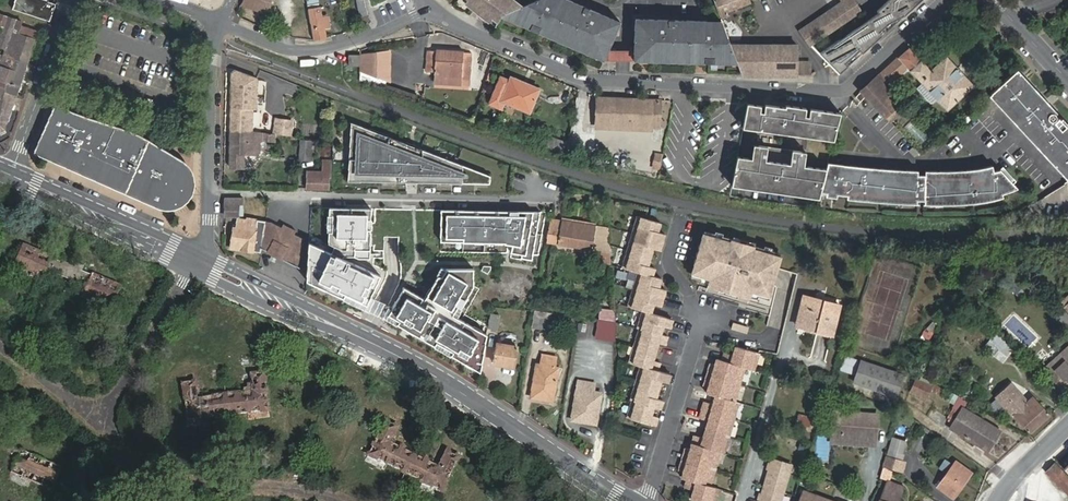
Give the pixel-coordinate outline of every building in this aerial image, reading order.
[(55,5),(42,0),(14,0),(11,9),(49,22),(55,5)] [(241,0),(267,10),(271,1),(272,0),(242,0),(241,0)] [(360,16),(367,15),(364,0),(357,0),(360,16)] [(519,0),(463,0),(495,24),(501,16),(503,13),(525,4),(519,0)] [(611,45),(622,21),(575,0),(534,0),(525,4),(503,13),(501,16),(605,61),(617,61),(617,50),(611,45)] [(750,2),(749,0),(714,0),(720,18),(727,15),(725,11),(750,2)] [(843,4),(801,33),(810,45),(860,11),(854,0),(840,0),(843,4)] [(876,15),(889,28),(920,0),(887,0),(872,14),(876,15)] [(319,7),(308,9),(314,39),(326,37),(324,28),(330,27),(327,14),(321,15),(319,7)] [(37,32),(20,26),(22,21),(0,14),(0,27),(3,28),(0,36),(0,46),(5,48),(2,55),(26,63),(37,32)] [(872,14),(819,53),(839,74),(889,28),(876,15),(872,14)] [(708,20),(637,18),(636,61),(738,63),(731,45),(721,21),(717,22),(708,22),(708,20)] [(799,66),(799,45),(731,45),(738,63),(742,74),(812,74),(812,66),(799,66)] [(936,98),(948,110),(974,86),(946,56),(932,69),(910,48),(863,90),(868,95),(886,116),(892,111),(897,117),(901,112),(888,98),(893,93),(886,86),(906,68),(922,83),(917,88),(931,103),(936,98)] [(436,50),(436,51),(429,51),(427,71),(435,71),(435,75),(434,83),(469,84),(470,54),(463,53),(463,51),(436,50)] [(390,51),(361,55),(361,70),(376,76),(389,82),(390,51)] [(2,55),(2,57),(0,57),(0,87),(4,88),(4,92),(15,96),(26,63),(2,55)] [(361,55),(349,55),(349,66),(360,67),(361,55)] [(1067,176),(1067,123),(1018,69),(991,93),(1067,176)] [(257,97),(257,77),(235,70),(232,71),(231,96),(257,97)] [(530,112),(539,88),(511,77),(509,80),(497,75),(486,101),(499,107),(502,101),(530,112)] [(5,128),(15,96),(4,92),(4,88),(0,87),(0,129),(5,128)] [(863,90),(857,96),(862,101),(868,95),(863,90)] [(254,131),(253,108),(257,108),(257,97),(231,96),(230,131),(254,131)] [(597,97),(596,124),(656,128),(661,128),(662,100),(597,97)] [(807,136),(834,139),(841,112),(810,108),(809,116),(806,115),(806,108),(786,105),(785,107),(765,105),(765,106),(748,104),(744,128),(803,135),(804,124),(808,124),(807,136)] [(186,167),(180,163),(162,154),(163,150),(129,135),(127,139),(52,106),(37,150),(160,204),(169,205),(177,203),(184,199),(188,192),(191,184),(190,175),(186,167)] [(275,118),(274,132),(288,134),(290,119),(275,118)] [(368,129),(349,122),(349,145),(352,145),(352,156),(348,156),(348,178),(360,178),(360,181),(406,181),(406,179),(417,179),(417,182),(440,182),(440,179),(462,180),(462,183),(490,183),(491,176),(419,148),(405,149),(405,143),(387,136),(368,136),(368,129)] [(510,137),(525,143),(528,135),(513,129),(510,137)] [(254,131),(230,131),(230,167),(244,168),(245,154),(258,154),(259,142),(262,141),(263,139),(273,140),(274,132),(266,132),(254,131)] [(752,159),(738,157),(732,186),(819,197),(820,193),(827,168),(804,165),(806,151),(754,145),(752,159)] [(907,152),(913,158),(920,151),(914,146),(907,152)] [(306,179),(306,188),(329,189),(329,178),(331,178),(331,161),(327,161),(327,164),(322,164),(322,172),(307,172),(306,179)] [(820,193),(823,193),(823,197),(834,199),(834,195),(845,197),(845,201),(863,203),(881,205),(900,207),(918,207),(919,203),(925,203),(925,207),(936,207),(952,207),(966,206),(980,204),(995,203),(1007,201),(1006,197),(1020,191),(1003,173),(996,175),(994,170),(977,172),(960,173),(943,174),(926,174),(926,181),(918,180),(918,174),(900,173),(887,172),(874,171),(859,169),(845,167),(828,164),(827,168),(820,193)] [(225,215),(239,215),(239,205),(241,205),(242,197),(225,197),(225,215)] [(372,207),(331,207),(328,244),(354,256),(370,256),(372,207)] [(539,210),(442,210),(442,240),(506,241),(517,242),(516,251),(528,252),(539,210)] [(655,233),(657,224),(634,217),(631,229),(635,230),(634,235),(660,243),(662,235),(655,233)] [(246,220),(239,218),(237,225),(235,225),(231,248),(260,253),(261,247),(266,221),(247,218),(246,220)] [(591,262),(608,265),(606,228),(561,220),(561,222),(550,219),(546,241),(593,250),(591,262)] [(261,247),(297,266),(302,257),(303,239),(294,235),(296,231),(284,225),(282,228),(270,222),(266,221),(261,247)] [(784,256),(704,233),(701,245),(699,244),(694,261),(696,261),(692,277),(701,280),(701,282),(709,285),(709,286),(721,290),(720,292),(739,297),(740,295),(752,299),(752,297),(760,299),(760,297),(770,300),(775,284),(777,285),(782,268),(780,267),(784,256)] [(634,235),(632,240),(628,239),(625,250),(648,257),(651,249),(658,250),(660,243),(634,235)] [(310,240),(310,282),(368,307),(383,273),(310,240)] [(70,267),(24,247),(12,271),(31,280),(36,282),(42,270),(63,280),(70,267)] [(625,250),(622,262),(626,263),(624,269),(633,271),(650,276),(652,268),(646,266),(648,257),(625,250)] [(63,280),(82,290),(76,305),(79,306),(107,319),(120,290),(70,267),(63,280)] [(389,315),(482,367),(489,332),(456,313),(473,282),(473,267),(440,268),(427,293),(408,282),(389,315)] [(633,271),(630,282),(633,283),(632,289),(647,293),(660,291),(661,289),(655,288),(657,278),(650,276),(633,271)] [(648,312),(650,304),(656,306),(659,297),(647,293),(632,289),(630,294),(627,293),(624,305),(642,310),(648,312)] [(797,326),(832,335),(840,305),(825,301),(824,303),(804,297),(797,326)] [(615,323),(614,311),(600,309),(598,320),(615,323)] [(642,310),(641,315),(637,314),(634,326),(639,327),(658,333),(661,325),(667,326),(669,318),(648,312),(642,310)] [(531,328),(547,330),(550,313),(534,311),(531,328)] [(489,330),(498,331),(501,316),(492,314),(489,330)] [(595,337),(615,340),(615,323),(598,320),(595,337)] [(631,343),(653,350),(655,342),(662,344),(664,335),(658,333),(639,327),(637,333),(634,332),(631,343)] [(991,354),(1001,364),(1013,353),(1002,343),(991,332),(980,343),(991,354)] [(498,343),(495,364),(513,367),(517,346),(498,343)] [(631,343),(627,355),(631,356),(629,362),(641,366),(655,370),(657,361),(651,360),(653,350),(631,343)] [(707,500),(716,500),(718,492),(714,491),(715,486),(711,484),(715,473),(709,472),(713,461),(718,462),(721,451),(720,451),(722,446),(727,448),(733,426),(729,424),(732,413),(737,414),(740,403),(736,402),(740,391),(734,389),(738,378),(743,379),(746,369),(751,370),(752,365),(757,366),(761,353),(738,346),(735,355),(726,352),(724,360),(719,358),(717,364),(712,363),(706,384),(710,386),(709,392),(717,395),(715,403),(706,401),(701,417),(710,420),(705,437),(696,434),(692,448),(687,447),(681,468),(685,470),(684,476),(689,477),(686,485),(695,488),(693,497),(707,500)] [(1045,368),(1051,374),(1061,385),(1065,380),(1067,383),(1067,347),(1045,368)] [(537,364),(531,398),(553,401),(559,368),(555,367),(556,356),(543,354),(541,364),(537,364)] [(838,371),(852,375),(857,361),(843,357),(838,371)] [(853,384),(895,397),(901,375),(860,362),(853,384)] [(641,366),(639,372),(635,370),(632,382),(656,389),(659,380),(665,381),(667,373),(655,370),(641,366)] [(220,401),(186,399),(185,378),(175,378),(175,415),(186,416),(220,417),(220,401)] [(572,420),(595,424),(600,394),(595,393),(595,391),(592,390),(593,384),(579,381),(577,390),(572,420)] [(926,398),(931,387),(916,381),(911,392),(926,398)] [(249,419),(259,419),(261,383),(249,382),(248,402),(220,401),(220,417),(249,419)] [(632,382),(629,394),(633,395),(632,401),(651,406),(658,408),(660,400),(654,398),(656,389),(632,382)] [(998,398),(1031,433),(1051,414),(1034,397),(1028,402),(1012,385),(998,398)] [(632,401),(629,400),(626,411),(629,412),(627,418),(653,425),(655,417),(649,415),(651,406),(632,401)] [(950,429),(988,452),(1000,432),(962,410),(950,429)] [(393,452),(367,440),(373,427),(362,421),(347,452),(360,458),(385,471),(393,452)] [(829,447),(872,452),(875,427),(832,423),(829,447)] [(407,481),(420,487),(435,455),(425,450),(418,464),(393,452),(385,471),(407,481)] [(21,497),(34,469),(12,458),(0,452),(0,487),(21,497)] [(885,468),(903,473),(906,465),(888,459),(885,468)] [(952,499),(970,474),(954,462),(951,466),(936,487),(952,499)] [(1055,462),(1047,470),(1062,485),(1067,479),(1067,476),(1055,462)] [(788,471),(770,466),(759,500),(779,500),(788,471)] [(904,487),(888,481),(880,500),(899,500),(904,487)] [(803,491),(799,500),(830,500),(803,491)]
